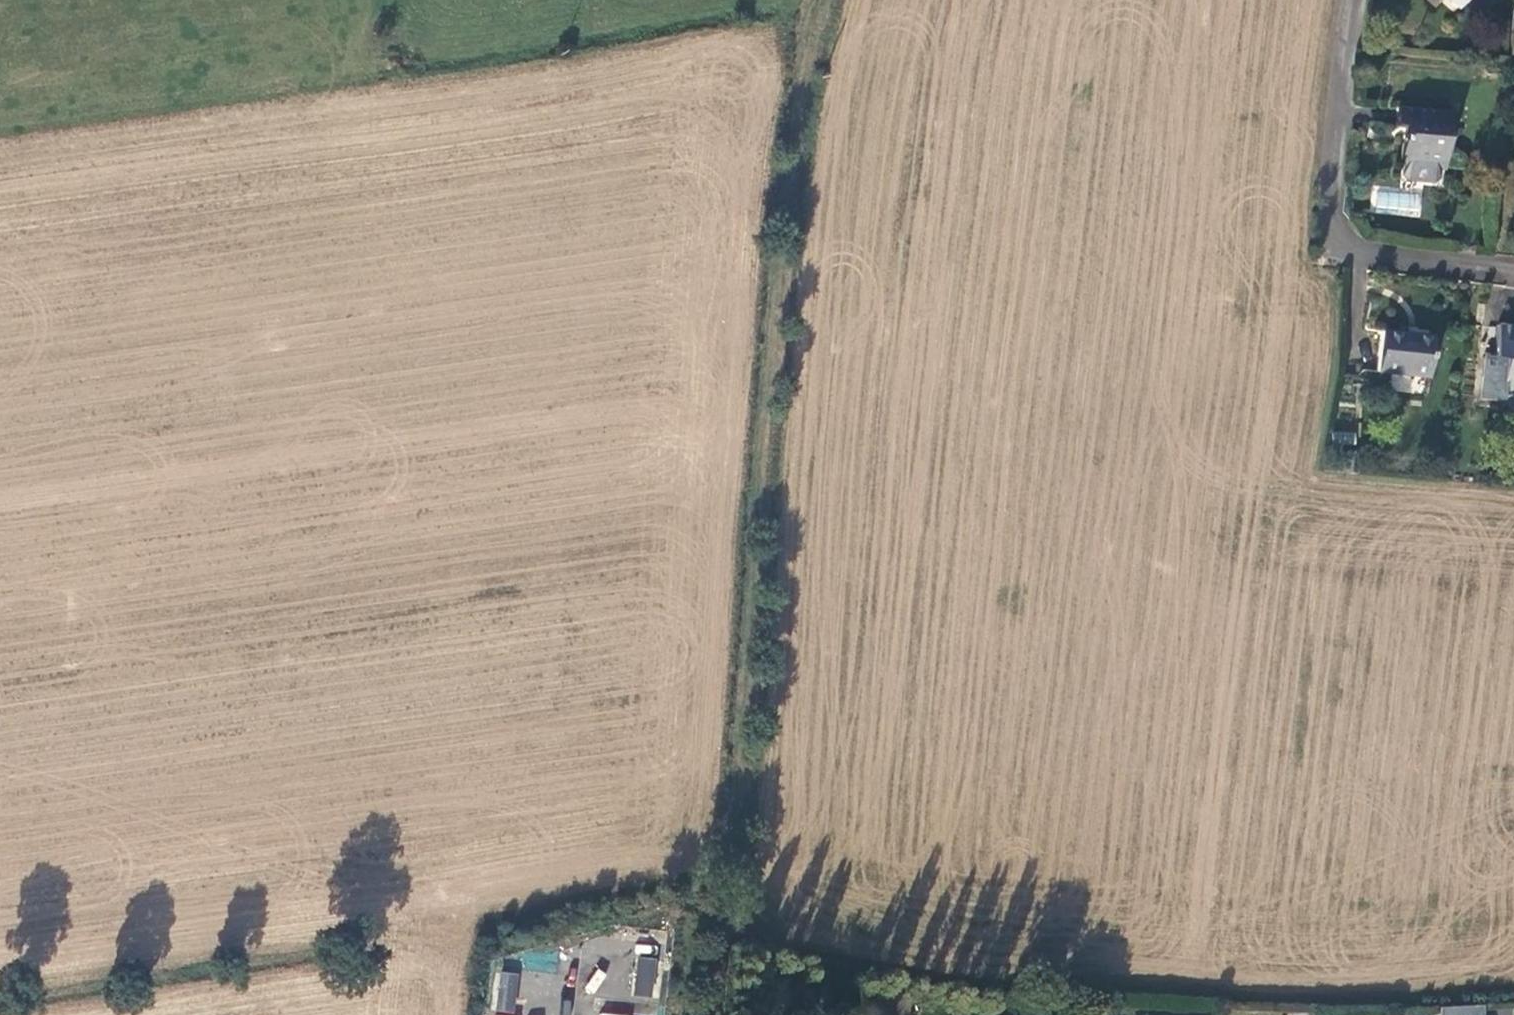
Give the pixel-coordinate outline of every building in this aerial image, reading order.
[(1398,164),(1402,164),(1437,167),(1445,167),(1449,109),(1396,104),(1395,120),(1403,121),(1402,128),(1406,128),(1406,137),(1401,136),(1398,164)] [(1437,167),(1402,164),(1401,182),(1436,185),(1437,167)] [(1498,326),(1495,358),(1486,358),(1482,402),(1513,405),(1513,328),(1498,326)] [(1434,339),(1383,335),(1380,376),(1431,380),(1434,339)] [(647,998),(650,961),(632,960),(628,996),(647,998)] [(514,976),(499,975),(495,1012),(509,1014),(514,976)]
